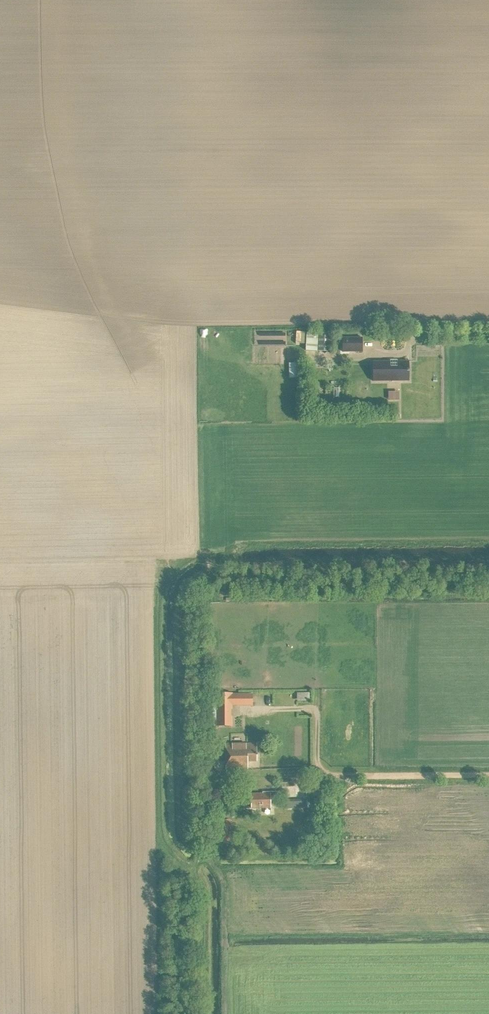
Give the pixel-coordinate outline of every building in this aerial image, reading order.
[(261,336),(261,326),(246,327),(246,337),(261,336)] [(318,338),(305,338),(305,350),(328,351),(328,332),(318,332),(318,338)] [(305,337),(317,337),(318,333),(304,333),(294,333),(294,345),(305,345),(305,337)] [(363,338),(343,338),(343,352),(363,352),(363,338)] [(410,383),(409,363),(398,363),(398,362),(391,362),(391,363),(373,364),(373,383),(410,383)] [(388,391),(389,400),(400,399),(400,390),(388,391)] [(213,646),(214,658),(227,657),(227,645),(213,646)] [(230,718),(230,709),(232,709),(232,705),(240,705),(240,695),(234,695),(234,694),(217,694),(217,726),(232,726),(232,718),(230,718)] [(247,761),(255,761),(255,744),(224,745),(225,771),(247,770),(247,761)] [(305,796),(320,796),(320,787),(305,787),(305,796)] [(268,803),(275,803),(275,793),(268,793),(268,795),(250,795),(251,809),(268,809),(268,803)] [(317,832),(326,832),(326,823),(317,823),(317,832)]
